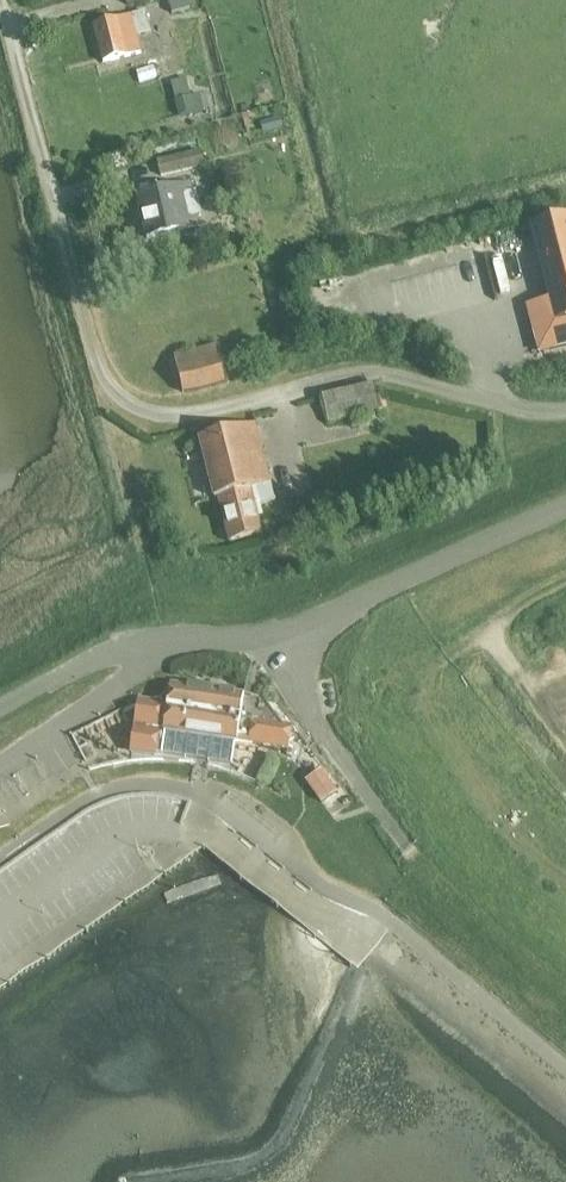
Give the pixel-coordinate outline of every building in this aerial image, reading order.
[(191,7),(189,0),(168,0),(171,13),(191,7)] [(139,39),(153,35),(147,15),(134,18),(133,18),(95,28),(105,67),(144,57),(139,39)] [(155,75),(151,63),(134,69),(139,81),(155,75)] [(199,92),(190,94),(186,76),(170,80),(178,115),(203,109),(199,92)] [(152,143),(159,175),(203,165),(195,133),(152,143)] [(139,199),(149,240),(201,227),(191,186),(139,199)] [(531,226),(549,299),(526,304),(538,352),(565,345),(565,217),(531,226)] [(396,254),(402,295),(497,283),(492,242),(396,254)] [(507,271),(520,268),(515,246),(502,249),(507,271)] [(173,352),(183,391),(225,381),(215,342),(173,352)] [(324,401),(330,426),(386,412),(379,387),(324,401)] [(273,486),(272,486),(256,427),(202,442),(218,503),(222,502),(233,544),(264,536),(255,500),(259,499),(262,508),(277,504),(273,486)] [(168,686),(165,704),(139,700),(132,751),(155,755),(155,752),(204,759),(232,763),(235,740),(287,748),(286,754),(291,754),(291,749),(288,749),(290,736),(288,733),(292,730),(288,725),(284,728),(261,697),(171,684),(171,686),(168,686)] [(71,747),(93,743),(88,720),(66,724),(71,747)] [(322,801),(335,791),(321,772),(307,782),(322,801)]
